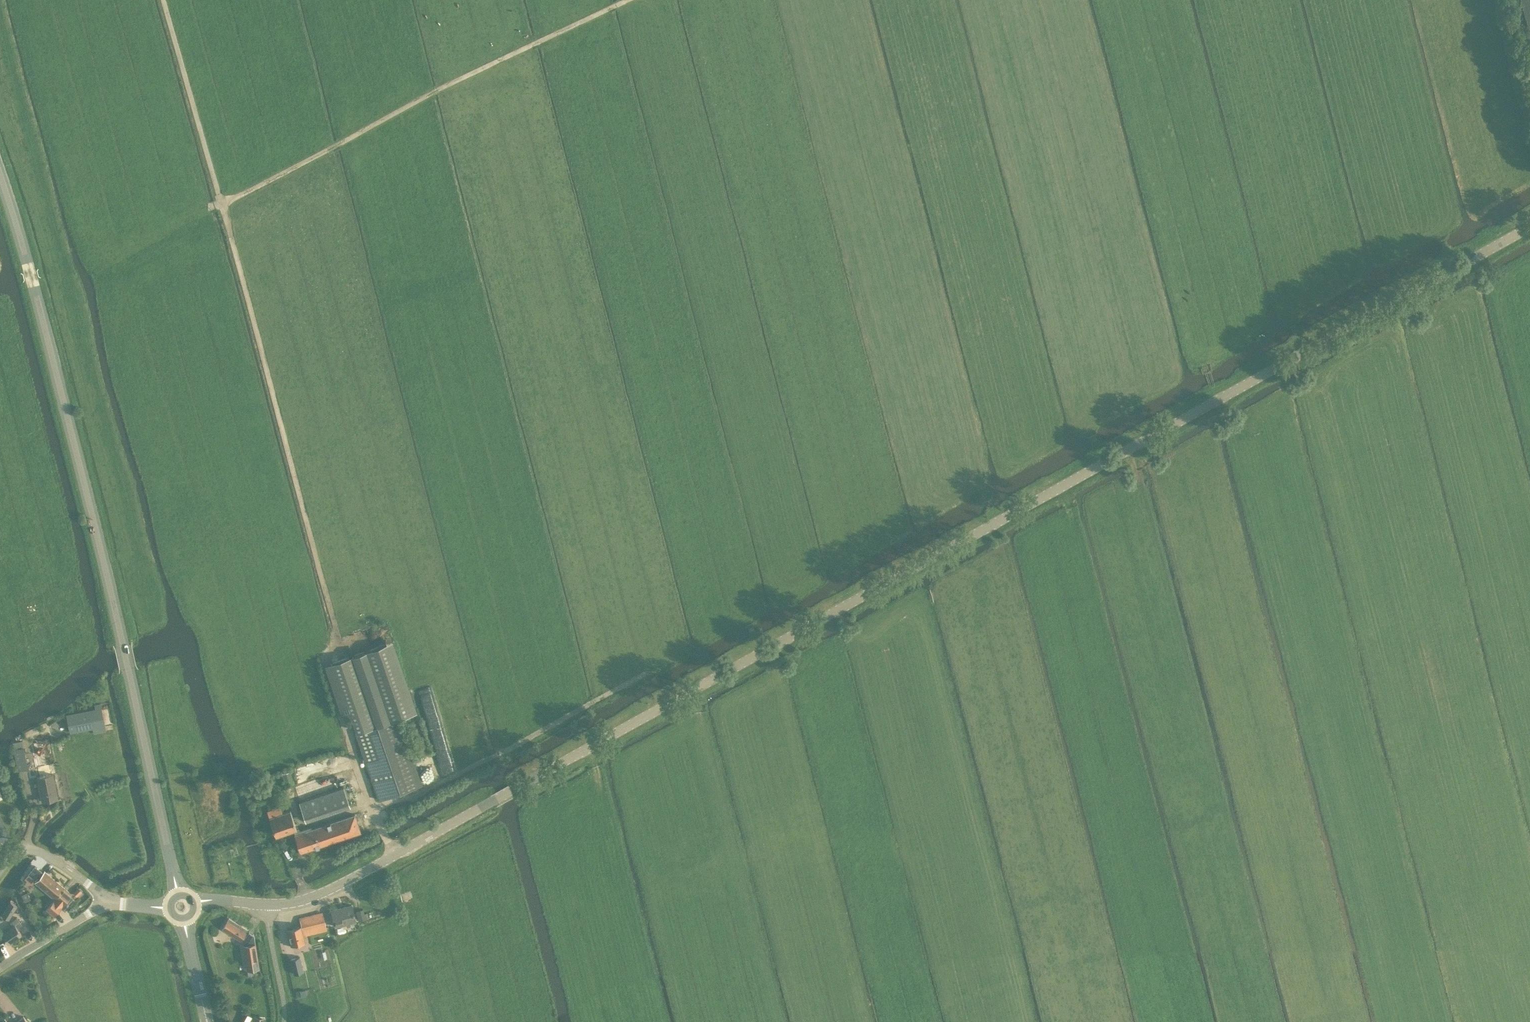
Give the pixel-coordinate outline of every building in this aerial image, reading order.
[(351,716),(356,731),(398,717),(399,719),(417,712),(409,689),(394,643),(393,642),(325,665),(343,718),(351,716)] [(94,733),(106,731),(101,703),(95,705),(96,709),(67,714),(70,732),(93,727),(94,733)] [(355,732),(364,759),(378,800),(421,785),(399,719),(398,717),(356,731),(355,732)] [(50,734),(30,738),(35,767),(37,766),(39,777),(51,774),(49,764),(55,763),(50,734)] [(23,747),(22,740),(13,742),(14,749),(13,749),(17,771),(28,769),(24,747),(23,747)] [(294,783),(291,771),(282,773),(285,785),(294,783)] [(37,777),(42,801),(58,798),(53,774),(37,777)] [(251,797),(258,795),(255,780),(247,782),(251,797)] [(306,821),(351,806),(344,787),(299,802),(306,821)] [(294,829),(295,834),(312,828),(311,826),(300,830),(299,827),(296,828),(290,810),(283,812),(280,806),(268,810),(270,816),(276,835),(294,829)] [(312,828),(295,834),(294,834),(301,853),(361,832),(355,814),(312,828)] [(28,874),(36,880),(43,872),(35,865),(29,873),(28,874)] [(54,897),(64,886),(44,870),(43,872),(36,880),(35,881),(54,897)] [(72,893),(64,886),(54,897),(55,898),(47,908),(54,914),(66,900),(69,902),(73,897),(71,895),(72,893)] [(82,891),(78,887),(73,892),(77,896),(82,891)] [(27,892),(22,894),(25,902),(31,899),(27,892)] [(9,918),(16,905),(10,902),(3,915),(9,918)] [(352,905),(331,910),(335,926),(356,921),(352,905)] [(356,911),(359,920),(369,918),(368,912),(364,913),(363,909),(356,911)] [(301,926),(287,929),(291,945),(305,941),(303,935),(327,929),(322,912),(299,918),(301,926)] [(18,929),(23,926),(17,917),(10,921),(13,925),(2,933),(8,942),(21,933),(18,929)] [(228,918),(222,929),(241,940),(243,941),(245,937),(243,936),(247,930),(228,918)] [(254,934),(248,931),(243,941),(247,969),(259,967),(254,934)] [(290,959),(294,974),(304,971),(300,956),(290,959)]
